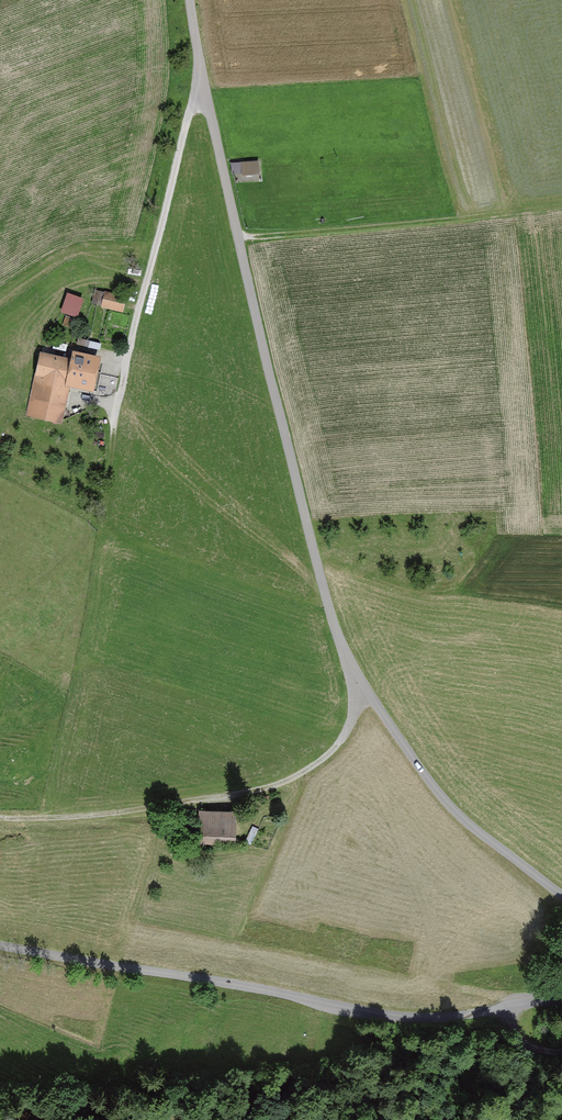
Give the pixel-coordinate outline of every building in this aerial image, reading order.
[(244,175),(261,174),(260,161),(239,162),(240,167),(243,167),(244,175)] [(79,317),(85,299),(68,293),(61,311),(79,317)] [(106,293),(103,306),(120,310),(123,298),(106,293)] [(66,316),(63,324),(69,326),(72,319),(66,316)] [(61,330),(59,338),(64,340),(67,332),(61,330)] [(41,356),(28,413),(59,420),(68,381),(91,386),(96,363),(74,358),(73,364),(41,356)] [(203,817),(202,839),(232,840),(232,818),(203,817)]
